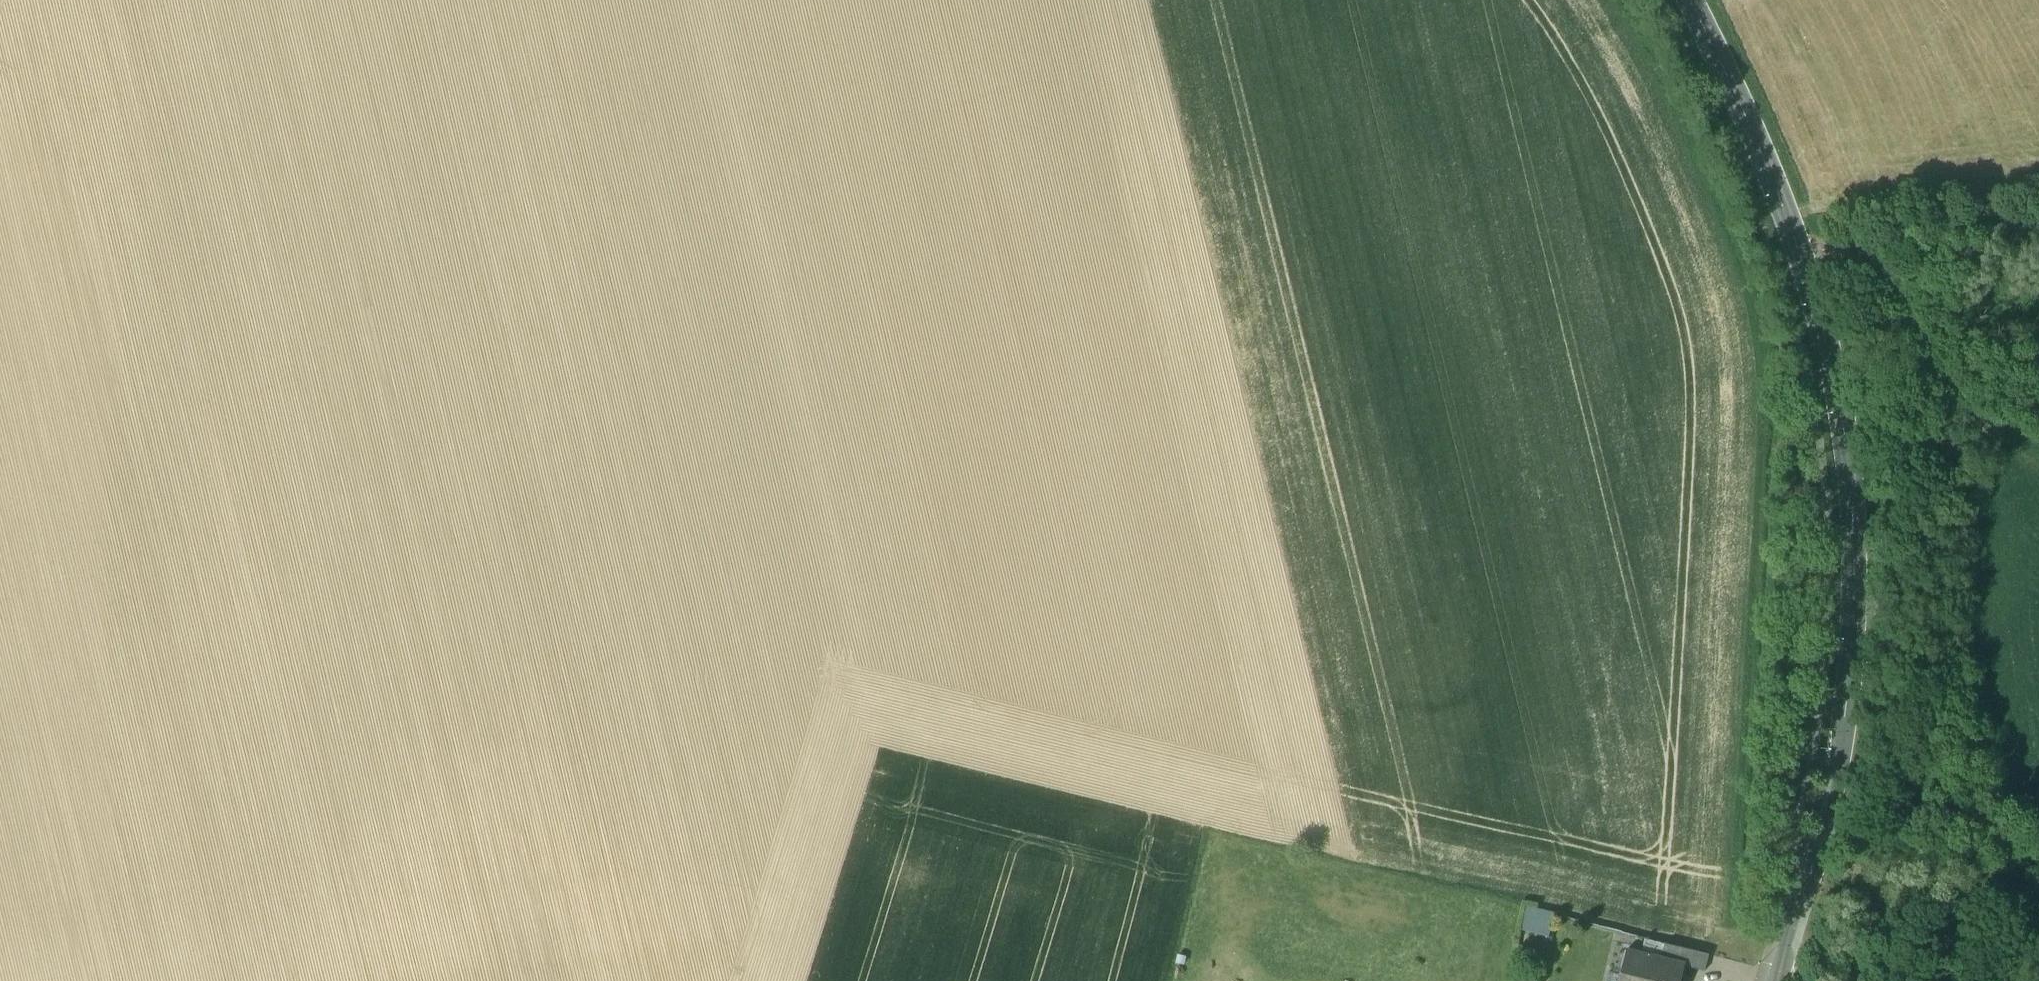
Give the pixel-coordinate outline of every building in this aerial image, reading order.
[(1531,907),(1527,929),(1548,932),(1551,911),(1531,907)] [(1708,955),(1665,944),(1661,960),(1685,965),(1684,966),(1704,971),(1708,955)] [(1626,951),(1618,980),(1681,980),(1684,966),(1685,965),(1661,960),(1626,951)]
